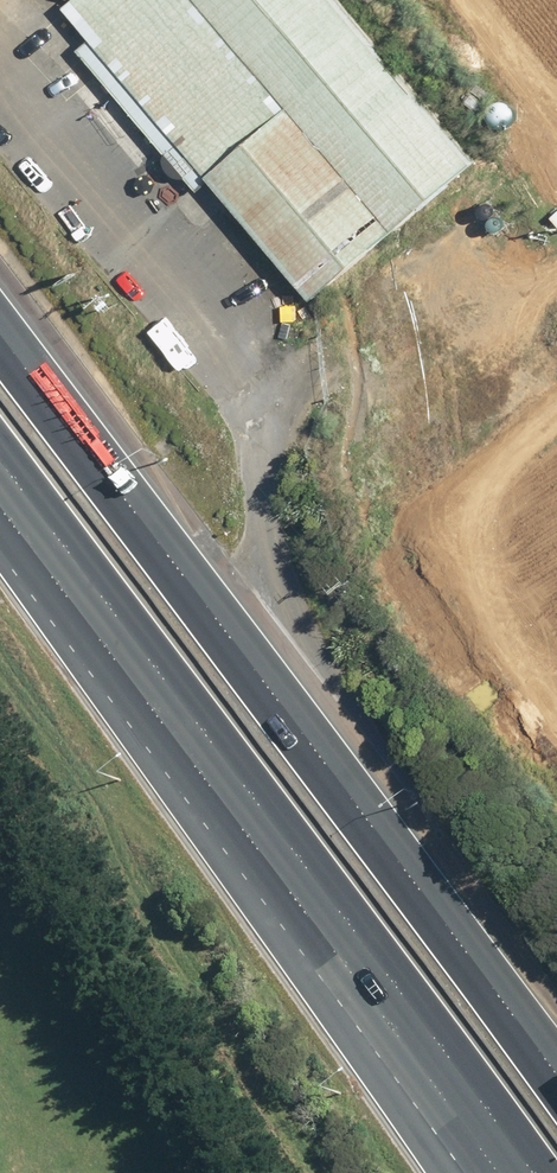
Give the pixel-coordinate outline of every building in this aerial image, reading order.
[(323,0),(53,0),(52,0),(306,293),(461,159),(323,0)]
